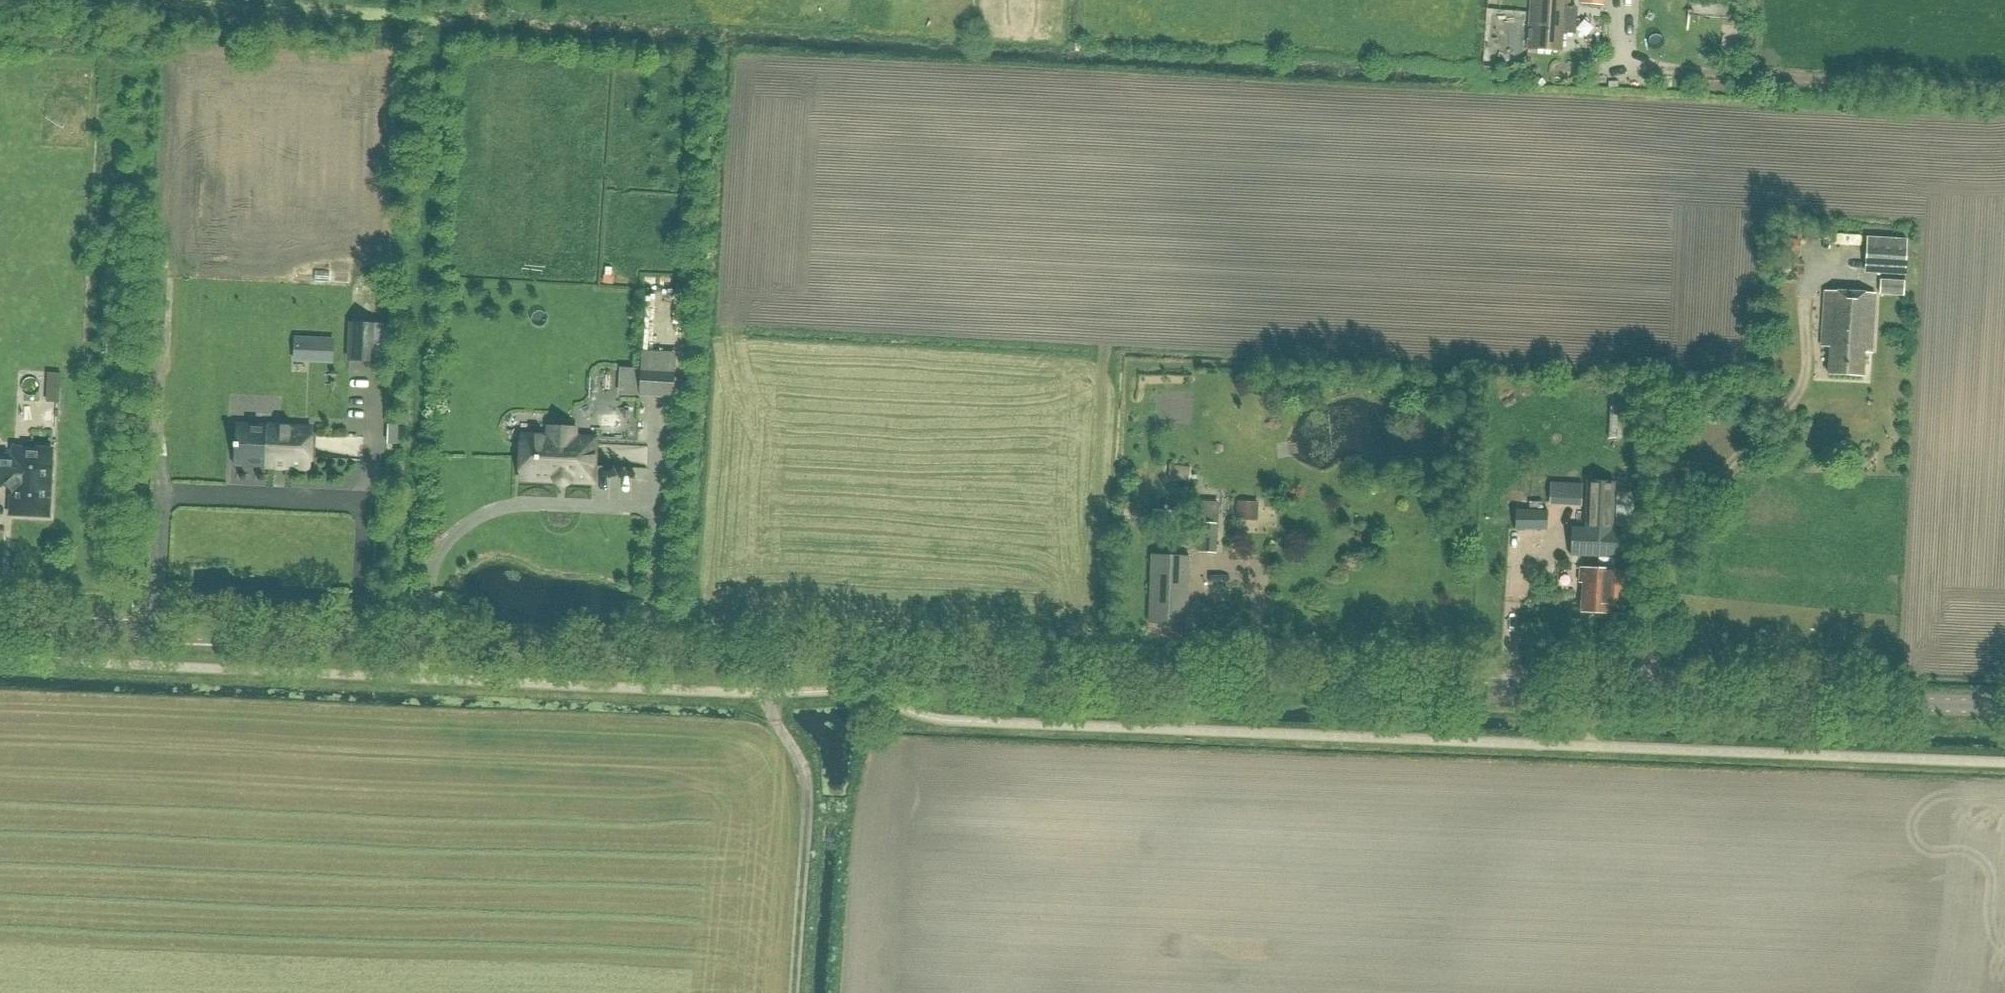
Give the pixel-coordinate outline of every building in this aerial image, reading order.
[(1561,51),(1562,32),(1567,33),(1569,0),(1531,0),(1528,49),(1561,51)] [(1497,20),(1496,59),(1524,60),(1525,21),(1497,20)] [(1866,238),(1864,270),(1904,272),(1906,240),(1866,238)] [(1880,280),(1880,294),(1903,295),(1904,282),(1880,280)] [(1828,374),(1863,376),(1865,353),(1872,354),(1875,293),(1824,290),(1820,347),(1829,348),(1828,374)] [(349,360),(376,361),(377,325),(351,324),(349,360)] [(334,359),(334,344),(313,343),(313,359),(334,359)] [(642,370),(640,394),(672,396),(674,372),(642,370)] [(236,425),(234,465),(310,469),(312,429),(236,425)] [(521,437),(521,445),(519,477),(554,479),(555,480),(555,482),(556,483),(557,484),(559,485),(560,485),(562,485),(563,485),(565,485),(566,484),(567,483),(568,482),(569,481),(570,479),(592,480),(594,440),(573,439),(573,428),(550,427),(550,439),(521,437)] [(318,454),(365,455),(365,436),(318,435),(318,454)] [(599,446),(599,463),(651,464),(651,447),(599,446)] [(0,458),(0,484),(7,485),(13,492),(12,513),(48,515),(51,451),(15,449),(14,459),(0,458)] [(1170,465),(1155,464),(1154,475),(1169,476),(1169,475),(1178,476),(1179,466),(1170,465)] [(1614,482),(1587,481),(1585,529),(1571,528),(1570,555),(1619,558),(1620,530),(1612,530),(1614,482)] [(1573,505),(1574,493),(1548,492),(1548,505),(1573,505)] [(1200,521),(1218,522),(1219,502),(1202,501),(1200,521)] [(1258,501),(1237,501),(1236,520),(1257,521),(1258,501)] [(1135,517),(1135,508),(1123,507),(1122,516),(1135,517)] [(1170,524),(1170,510),(1153,510),(1152,524),(1170,524)] [(1515,510),(1514,529),(1546,529),(1547,510),(1515,510)] [(1217,554),(1218,523),(1200,523),(1198,553),(1217,554)] [(1186,625),(1190,557),(1151,555),(1148,623),(1186,625)] [(1580,567),(1579,583),(1582,583),(1581,612),(1609,614),(1609,605),(1624,606),(1626,572),(1615,571),(1615,569),(1580,567)]
